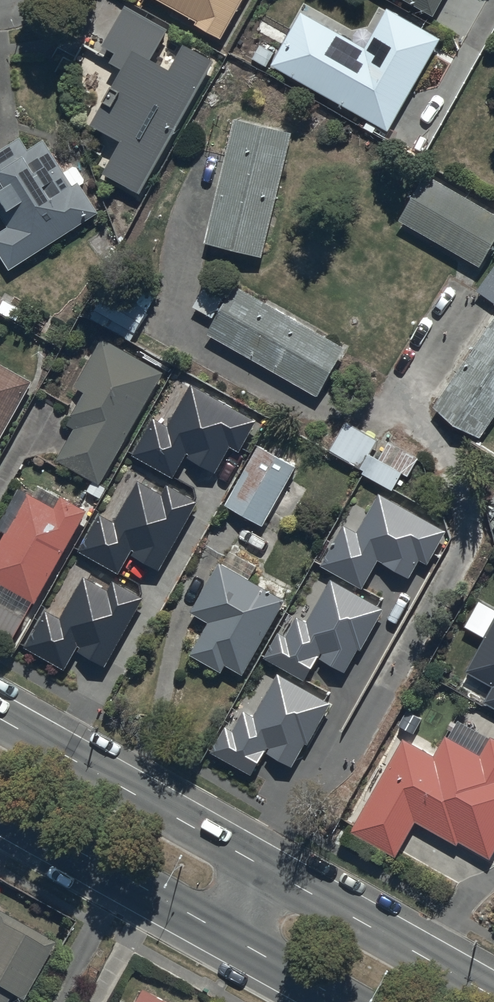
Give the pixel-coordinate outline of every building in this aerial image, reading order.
[(220,41),(245,0),(157,0),(220,41)] [(433,18),(443,0),(402,0),(433,18)] [(302,12),(272,65),(389,131),(440,42),(385,11),(365,48),(302,12)] [(96,128),(124,145),(104,180),(139,201),(218,67),(181,45),(167,69),(138,58),(96,128)] [(292,136),(237,122),(206,245),(262,259),(292,136)] [(0,151),(0,218),(7,230),(0,234),(0,258),(8,273),(98,215),(81,186),(85,183),(75,167),(63,174),(44,142),(28,152),(20,139),(0,151)] [(423,178),(397,226),(479,270),(493,243),(493,216),(423,178)] [(476,293),(493,305),(493,266),(476,293)] [(235,287),(208,335),(317,398),(344,350),(235,287)] [(435,409),(480,439),(493,418),(493,320),(435,409)] [(74,432),(58,461),(98,484),(162,375),(102,340),(74,389),(85,395),(66,428),(74,432)] [(0,367),(0,443),(32,384),(0,367)] [(237,451),(255,421),(190,384),(166,426),(152,418),(130,457),(171,480),(185,456),(213,472),(228,446),(237,451)] [(416,461),(346,422),(330,452),(363,470),(361,475),(391,491),(401,474),(407,478),(416,461)] [(257,448),(223,508),(262,529),(296,469),(257,448)] [(197,501),(165,484),(159,494),(137,482),(114,524),(98,516),(79,551),(118,573),(129,554),(158,570),(197,501)] [(12,641),(31,606),(33,607),(86,512),(42,488),(35,500),(17,489),(0,520),(0,535),(4,537),(0,544),(0,634),(12,641)] [(446,531),(378,494),(356,533),(344,526),(321,566),(362,589),(377,561),(408,578),(418,560),(427,565),(446,531)] [(228,570),(218,564),(191,615),(209,624),(191,657),(220,673),(224,665),(244,676),(284,601),(249,582),(257,568),(236,556),(228,570)] [(143,597),(113,581),(107,591),(83,577),(59,620),(44,611),(24,647),(64,670),(75,649),(105,666),(143,597)] [(383,610),(330,580),(305,624),(296,619),(286,636),(278,632),(263,659),(305,682),(318,659),(344,673),(358,649),(360,651),(383,610)] [(467,674),(493,688),(484,705),(493,710),(493,623),(467,674)] [(329,704),(276,675),(252,719),(242,713),(233,731),(225,726),(210,754),(251,776),(264,753),(291,768),(304,744),(307,745),(329,704)] [(415,822),(489,864),(493,856),(493,738),(491,736),(481,756),(444,735),(433,756),(404,740),(351,835),(394,859),(415,822)] [(0,915),(0,1001),(5,1001),(9,995),(20,1001),(52,944),(0,915)] [(141,993),(135,1001),(158,1001),(141,993)]
